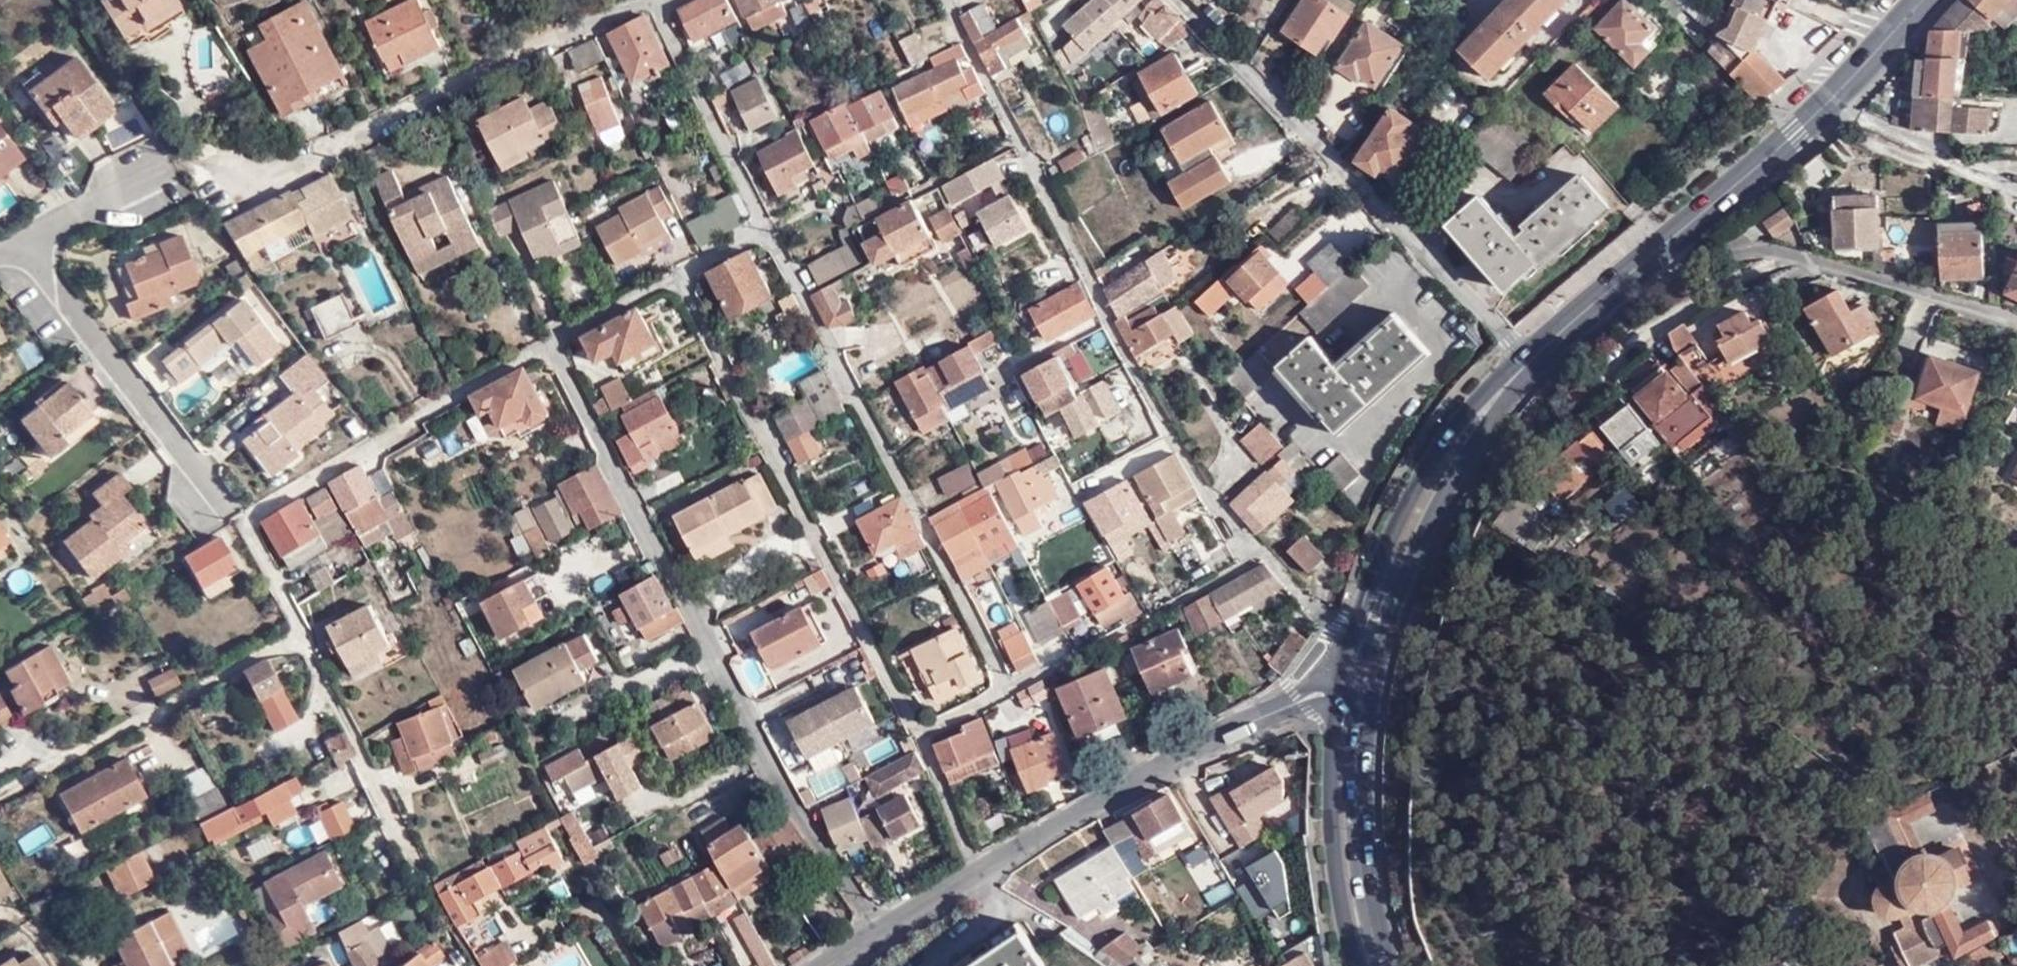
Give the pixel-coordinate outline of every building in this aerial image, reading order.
[(155,30),(151,21),(182,3),(181,0),(105,0),(132,43),(155,30)] [(740,17),(730,0),(702,0),(682,10),(698,40),(740,17)] [(753,30),(789,12),(784,0),(741,0),(753,30)] [(814,16),(824,11),(818,0),(806,0),(814,16)] [(1033,10),(1046,3),(1045,0),(1028,0),(1033,10)] [(1115,20),(1097,0),(1095,0),(1068,25),(1077,35),(1070,41),(1071,43),(1066,46),(1075,63),(1093,53),(1089,49),(1118,23),(1118,22),(1115,20)] [(1115,20),(1137,0),(1097,0),(1115,20)] [(1163,35),(1172,45),(1196,30),(1167,0),(1153,0),(1148,5),(1151,7),(1170,28),(1163,35)] [(1334,0),(1306,0),(1288,28),(1320,49),(1332,32),(1337,35),(1352,12),(1334,0)] [(1352,12),(1359,1),(1358,0),(1334,0),(1352,12)] [(1463,46),(1492,78),(1567,0),(1509,0),(1463,46)] [(1575,23),(1585,33),(1601,18),(1599,15),(1613,0),(1598,0),(1575,23)] [(1602,25),(1640,63),(1654,48),(1646,39),(1659,26),(1634,0),(1626,0),(1602,25)] [(1710,6),(1702,0),(1666,0),(1696,23),(1710,6)] [(1730,68),(1757,95),(1782,70),(1760,48),(1781,4),(1790,7),(1792,2),(1786,0),(1738,0),(1732,14),(1714,7),(1707,21),(1725,30),(1713,49),(1736,64),(1730,68)] [(1931,57),(1980,12),(1966,0),(1964,0),(1932,36),(1932,37),(1931,57)] [(1992,0),(1966,0),(1980,12),(1992,0)] [(1993,23),(2014,0),(1992,0),(1980,12),(1993,23)] [(2016,21),(2016,0),(2014,0),(1993,23),(2005,32),(2008,32),(2016,21)] [(395,73),(410,66),(442,50),(418,2),(371,25),(389,61),(395,73)] [(187,10),(182,3),(151,21),(155,30),(187,10)] [(963,15),(977,41),(989,35),(1000,28),(986,3),(963,15)] [(291,118),(311,107),(307,98),(346,77),(308,5),(266,27),(274,42),(255,52),(291,118)] [(1144,15),(1163,35),(1170,28),(1151,7),(1144,15)] [(791,8),(785,23),(802,30),(808,15),(791,8)] [(1037,19),(1033,10),(1000,28),(989,35),(977,41),(995,76),(1010,67),(1007,60),(1035,44),(1026,25),(1037,19)] [(1993,23),(1980,12),(1931,57),(1930,64),(1960,61),(1962,38),(1962,33),(1993,30),(1993,23)] [(616,38),(629,64),(664,48),(647,17),(613,33),(616,38)] [(1371,20),(1342,63),(1362,77),(1365,72),(1381,83),(1405,45),(1371,20)] [(1128,33),(1118,23),(1089,49),(1093,53),(1098,60),(1128,33)] [(914,67),(931,60),(917,35),(901,43),(914,67)] [(581,71),(606,59),(597,40),(568,54),(575,68),(578,67),(581,71)] [(970,57),(964,44),(953,49),(938,56),(941,64),(896,85),(908,111),(966,86),(972,99),(989,91),(977,68),(966,72),(961,61),(970,57)] [(669,59),(664,48),(629,64),(635,76),(669,59)] [(1145,71),(1166,110),(1200,91),(1178,51),(1145,71)] [(51,101),(60,114),(73,133),(113,103),(76,52),(45,76),(28,88),(42,107),(51,101)] [(1960,61),(1930,64),(1929,102),(1957,100),(1960,61)] [(1580,62),(1549,92),(1571,115),(1575,110),(1595,130),(1622,104),(1580,62)] [(1920,67),(1918,102),(1929,102),(1930,64),(1923,64),(1920,64),(1920,67)] [(21,78),(28,88),(45,76),(38,67),(21,78)] [(1762,100),(1763,101),(1766,99),(1778,89),(1791,78),(1782,70),(1757,95),(1762,100)] [(1156,116),(1166,110),(1145,71),(1139,84),(1156,116)] [(352,88),(346,77),(307,98),(311,107),(313,110),(352,88)] [(761,78),(735,91),(738,100),(753,131),(780,119),(761,78)] [(596,90),(585,96),(601,135),(624,123),(604,79),(596,82),(596,90)] [(914,125),(972,99),(966,86),(908,111),(914,125)] [(713,97),(718,109),(738,100),(735,91),(733,87),(725,91),(713,97)] [(882,93),(852,108),(865,133),(870,143),(900,127),(882,93)] [(503,162),(529,150),(570,129),(556,102),(539,111),(533,98),(483,123),(503,162)] [(852,108),(848,98),(812,114),(831,150),(865,133),(852,108)] [(1233,132),(1213,98),(1165,126),(1191,170),(1171,182),(1186,207),(1233,179),(1213,144),(1233,132)] [(1929,102),(1918,102),(1916,128),(1893,119),(1891,125),(1906,131),(1916,134),(1950,135),(1988,137),(1990,113),(1956,110),(1957,100),(1929,102)] [(52,120),(60,114),(51,101),(42,107),(52,120)] [(1416,122),(1396,108),(1362,159),(1382,173),(1386,168),(1402,179),(1426,141),(1411,130),(1416,122)] [(1541,147),(1495,110),(1469,142),(1485,155),(1515,180),(1541,147)] [(21,153),(0,124),(0,169),(21,153)] [(812,179),(824,174),(802,131),(791,136),(793,140),(763,155),(783,197),(802,188),(801,185),(797,176),(808,171),(812,179)] [(870,143),(865,133),(831,150),(836,160),(870,143)] [(1017,147),(946,185),(955,203),(1006,177),(1001,167),(1022,157),(1017,147)] [(1061,161),(1068,173),(1089,161),(1083,149),(1061,161)] [(533,159),(529,150),(503,162),(507,171),(533,159)] [(801,185),(812,179),(808,171),(797,176),(801,185)] [(1487,194),(1454,223),(1512,288),(1554,251),(1557,255),(1613,205),(1582,171),(1527,219),(1531,223),(1520,232),(1487,194)] [(454,232),(464,256),(486,246),(451,177),(409,198),(396,172),(379,180),(420,265),(444,254),(437,240),(454,232)] [(888,182),(894,198),(912,192),(907,175),(888,182)] [(228,226),(248,257),(261,250),(311,226),(319,240),(357,220),(335,177),(308,192),(312,201),(302,206),(297,196),(295,193),(228,226)] [(970,213),(977,209),(990,201),(1011,188),(1006,177),(955,203),(962,217),(970,213)] [(832,188),(827,180),(818,186),(821,194),(832,188)] [(586,247),(571,215),(556,185),(513,206),(525,231),(542,268),(586,247)] [(644,249),(671,234),(666,222),(677,216),(663,189),(623,210),(625,216),(600,229),(621,269),(647,255),(644,249)] [(308,192),(297,196),(302,206),(312,201),(308,192)] [(717,209),(694,223),(707,248),(751,224),(735,194),(715,206),(717,209)] [(878,195),(860,205),(868,221),(886,210),(878,195)] [(1835,198),(1836,211),(1879,212),(1879,199),(1835,198)] [(916,201),(881,219),(862,230),(869,243),(880,265),(900,254),(905,263),(915,258),(925,253),(933,248),(939,245),(916,201)] [(990,201),(977,209),(983,220),(997,213),(990,201)] [(1281,241),(1309,214),(1299,202),(1270,230),(1281,241)] [(868,221),(860,205),(852,208),(848,220),(852,228),(855,228),(868,221)] [(961,230),(949,205),(933,214),(946,238),(961,230)] [(506,240),(525,231),(513,206),(493,215),(506,240)] [(1821,226),(1836,226),(1836,211),(1826,211),(1821,216),(1821,226)] [(1879,252),(1879,212),(1836,211),(1836,226),(1835,251),(1879,252)] [(1783,212),(1763,228),(1773,241),(1794,226),(1783,212)] [(962,217),(959,219),(970,238),(982,231),(970,213),(962,217)] [(1941,226),(1941,238),(1984,238),(1984,227),(1941,226)] [(124,301),(130,316),(170,301),(165,286),(174,283),(176,288),(197,280),(179,232),(158,240),(162,253),(147,259),(144,254),(124,262),(137,295),(124,301)] [(426,275),(464,256),(454,232),(437,240),(444,254),(420,265),(426,275)] [(676,243),(671,234),(644,249),(647,255),(649,258),(676,243)] [(1984,281),(1984,238),(1941,238),(1941,281),(1984,281)] [(1311,260),(1330,284),(1355,263),(1335,240),(1311,260)] [(869,263),(858,242),(846,248),(843,252),(815,267),(825,285),(854,269),(855,271),(869,263)] [(977,259),(969,244),(964,247),(960,249),(967,264),(977,259)] [(268,266),(261,250),(248,257),(258,271),(268,266)] [(1159,253),(1151,259),(1169,286),(1182,276),(1165,250),(1159,253)] [(1239,261),(1199,296),(1213,312),(1243,286),(1260,308),(1291,281),(1265,252),(1246,268),(1239,261)] [(751,253),(708,273),(732,321),(774,300),(751,253)] [(1895,257),(1884,257),(1884,272),(1896,272),(1895,257)] [(2016,298),(2016,261),(2010,257),(2002,272),(2016,278),(2009,294),(2016,298)] [(1169,286),(1151,259),(1109,288),(1126,315),(1169,286)] [(1330,284),(1311,260),(1301,269),(1320,293),(1330,284)] [(1357,261),(1355,263),(1330,284),(1302,309),(1320,329),(1374,282),(1357,261)] [(847,304),(837,284),(815,296),(833,329),(849,326),(863,318),(853,301),(847,304)] [(1079,284),(1034,307),(1050,337),(1094,314),(1079,284)] [(1833,360),(1878,334),(1863,307),(1850,314),(1838,293),(1806,312),(1833,360)] [(344,294),(312,309),(327,342),(359,325),(344,294)] [(163,356),(179,378),(202,361),(200,358),(228,338),(229,340),(237,335),(257,362),(280,345),(243,295),(163,356)] [(1130,323),(1127,318),(1121,321),(1118,323),(1137,358),(1176,337),(1181,344),(1196,336),(1179,310),(1162,319),(1155,310),(1130,323)] [(1340,361),(1314,333),(1282,362),(1344,431),(1434,351),(1398,310),(1340,361)] [(1712,335),(1729,362),(1771,338),(1759,319),(1752,324),(1743,310),(1720,323),(1723,328),(1712,335)] [(617,355),(625,373),(662,354),(640,311),(581,342),(594,366),(617,355)] [(1672,334),(1674,350),(1681,359),(1682,359),(1697,347),(1682,327),(1672,334)] [(1923,337),(1900,327),(1889,357),(1913,367),(1923,337)] [(987,355),(977,335),(965,342),(967,347),(926,369),(944,402),(989,379),(979,361),(987,355)] [(1077,353),(1072,343),(1054,352),(1057,358),(1027,374),(1048,415),(1079,399),(1058,360),(1065,357),(1065,359),(1077,353)] [(1278,365),(1259,345),(1248,354),(1230,370),(1247,394),(1278,365)] [(1697,347),(1682,359),(1685,364),(1701,384),(1717,372),(1697,347)] [(263,444),(278,464),(297,451),(292,444),(325,420),(322,416),(330,409),(331,408),(315,386),(328,376),(309,351),(280,372),(294,392),(267,413),(268,415),(258,424),(244,434),(255,449),(263,444)] [(1942,409),(1963,417),(1978,374),(1929,358),(1915,400),(1942,409)] [(1701,384),(1685,364),(1674,373),(1691,394),(1702,385),(1701,384)] [(944,402),(926,369),(924,365),(895,381),(897,386),(899,387),(916,418),(940,406),(946,415),(950,413),(949,412),(944,402)] [(799,380),(808,397),(832,385),(823,367),(799,380)] [(548,417),(524,369),(472,397),(481,416),(492,411),(505,437),(548,417)] [(1636,393),(1640,400),(1669,377),(1664,371),(1636,393)] [(1660,425),(1655,429),(1674,453),(1715,421),(1696,396),(1689,401),(1669,377),(1640,400),(1660,425)] [(51,453),(69,439),(64,432),(92,410),(93,410),(70,379),(22,415),(51,453)] [(994,388),(989,379),(944,402),(949,412),(975,400),(974,398),(994,388)] [(619,408),(631,402),(620,382),(603,391),(606,397),(593,404),(600,417),(619,408)] [(666,383),(663,385),(668,395),(662,398),(678,429),(678,430),(683,442),(693,436),(666,383)] [(847,412),(832,384),(832,385),(808,397),(774,414),(790,443),(814,430),(847,412)] [(663,385),(631,402),(619,408),(632,433),(618,439),(634,473),(648,466),(646,461),(640,449),(651,444),(654,442),(678,430),(678,429),(662,398),(668,395),(663,385)] [(946,416),(946,415),(940,406),(916,418),(921,430),(946,416)] [(1623,455),(1627,452),(1648,435),(1650,432),(1631,407),(1603,430),(1623,455)] [(253,417),(258,424),(268,415),(267,413),(264,409),(253,417)] [(1958,432),(1963,417),(1942,409),(1937,425),(1958,432)] [(96,416),(92,410),(64,432),(69,439),(96,416)] [(487,436),(505,437),(492,411),(481,416),(478,418),(487,436)] [(1111,435),(1135,430),(1132,413),(1107,418),(1111,435)] [(1907,420),(1894,414),(1887,428),(1899,434),(1907,420)] [(1268,459),(1288,440),(1267,418),(1247,435),(1268,459)] [(683,442),(678,430),(654,442),(660,453),(683,442)] [(825,450),(814,430),(790,443),(800,462),(825,450)] [(1595,433),(1582,444),(1590,453),(1601,442),(1595,433)] [(1648,435),(1627,452),(1635,461),(1655,445),(1648,435)] [(1045,441),(1029,447),(1036,463),(1051,457),(1045,441)] [(1590,453),(1582,444),(1545,476),(1565,499),(1614,456),(1601,442),(1590,453)] [(1260,531),(1273,520),(1263,508),(1286,488),(1282,483),(1294,473),(1306,486),(1318,475),(1290,443),(1278,454),(1284,461),(1234,503),(1260,531)] [(271,469),(278,464),(263,444),(255,449),(271,469)] [(657,455),(651,444),(640,449),(646,461),(657,455)] [(433,445),(423,450),(427,460),(438,455),(433,445)] [(1034,463),(1026,449),(1001,462),(1008,476),(1021,470),(1034,463)] [(1137,475),(1154,506),(1194,484),(1176,453),(1137,475)] [(1345,453),(1326,471),(1345,491),(1365,472),(1345,453)] [(1056,456),(1036,467),(1040,476),(1045,474),(1060,466),(1056,456)] [(43,457),(23,472),(28,478),(33,475),(36,477),(50,466),(43,457)] [(576,509),(581,519),(585,525),(618,508),(595,462),(555,482),(570,511),(576,509)] [(939,477),(949,495),(977,480),(967,462),(939,477)] [(1001,462),(978,474),(985,489),(989,487),(993,486),(996,491),(1001,488),(1017,519),(1048,503),(1060,498),(1051,477),(1047,478),(1045,474),(1040,476),(1036,467),(1024,473),(1021,470),(1008,476),(1001,462)] [(389,521),(406,512),(396,493),(378,500),(361,466),(330,482),(358,536),(380,525),(389,521)] [(92,573),(123,550),(117,542),(125,535),(145,520),(122,489),(131,482),(121,468),(93,490),(103,503),(91,513),(93,515),(64,538),(92,573)] [(693,523),(682,528),(694,550),(729,532),(765,514),(764,511),(777,504),(759,471),(685,509),(693,523)] [(1308,488),(1306,486),(1294,473),(1282,483),(1286,488),(1263,508),(1273,520),(1308,488)] [(1151,521),(1129,480),(1089,502),(1111,543),(1151,521)] [(1199,494),(1194,484),(1154,506),(1159,516),(1171,509),(1199,494)] [(306,498),(312,508),(331,498),(325,487),(306,498)] [(1029,565),(989,487),(985,489),(978,492),(983,502),(962,511),(983,553),(1011,539),(1016,548),(1013,550),(1014,552),(1022,568),(1029,565)] [(962,511),(983,502),(978,492),(958,503),(962,511)] [(531,505),(548,540),(573,528),(555,494),(531,505)] [(312,508),(307,512),(326,545),(352,532),(333,498),(331,498),(312,508)] [(905,555),(926,546),(901,498),(859,520),(876,551),(896,540),(905,555)] [(1521,498),(1505,521),(1527,537),(1530,531),(1524,527),(1537,508),(1521,498)] [(299,499),(263,520),(291,568),(326,545),(307,512),(299,499)] [(987,559),(983,553),(962,511),(958,503),(930,518),(960,578),(981,567),(980,563),(987,559)] [(1048,503),(1017,519),(1022,531),(1054,516),(1048,503)] [(513,511),(536,556),(549,549),(526,505),(513,511)] [(575,522),(581,519),(576,509),(570,511),(575,522)] [(674,514),(682,528),(693,523),(685,509),(674,514)] [(1156,518),(1157,520),(1169,542),(1184,534),(1171,509),(1159,516),(1156,518)] [(406,512),(389,521),(394,531),(399,539),(416,531),(406,512)] [(1212,519),(1188,531),(1209,573),(1233,560),(1212,519)] [(1171,546),(1169,542),(1157,520),(1151,523),(1165,550),(1171,546)] [(389,521),(380,525),(385,535),(394,531),(389,521)] [(1525,540),(1527,537),(1505,521),(1503,525),(1525,540)] [(385,535),(380,525),(358,536),(363,546),(374,541),(385,535)] [(735,545),(729,532),(694,550),(699,561),(735,545)] [(132,543),(125,535),(117,542),(123,550),(132,543)] [(184,555),(206,596),(229,583),(223,571),(234,565),(219,535),(184,555)] [(1289,550),(1308,573),(1325,558),(1305,536),(1289,550)] [(987,559),(989,564),(1014,552),(1013,550),(1016,548),(1011,539),(983,553),(987,559)] [(1112,545),(1121,561),(1131,556),(1123,540),(1112,545)] [(375,576),(368,563),(358,569),(365,582),(375,576)] [(1265,565),(1242,578),(1254,603),(1284,586),(1265,565)] [(1077,586),(1096,614),(1123,597),(1123,596),(1106,567),(1077,586)] [(327,568),(312,576),(319,592),(335,582),(327,568)] [(537,573),(523,580),(533,601),(547,593),(537,573)] [(643,635),(682,616),(676,604),(669,607),(652,574),(620,591),(625,600),(612,607),(619,621),(632,614),(643,635)] [(502,583),(498,577),(465,595),(468,601),(502,583)] [(1222,589),(1210,595),(1222,620),(1240,610),(1254,603),(1242,578),(1222,589)] [(533,601),(523,580),(482,602),(501,637),(530,621),(522,606),(533,601)] [(129,592),(125,581),(111,590),(115,599),(129,592)] [(103,582),(81,593),(88,602),(108,591),(103,582)] [(1068,591),(1048,601),(1050,603),(1063,628),(1082,619),(1068,591)] [(1131,592),(1123,597),(1130,609),(1103,625),(1106,629),(1123,618),(1127,624),(1144,616),(1131,592)] [(469,603),(468,601),(465,595),(453,601),(458,609),(469,603)] [(1196,634),(1222,620),(1210,595),(1186,610),(1192,625),(1196,634)] [(325,624),(346,663),(374,647),(387,641),(365,601),(325,624)] [(1063,628),(1050,603),(1028,615),(1044,646),(1066,634),(1063,628)] [(1186,610),(1183,604),(1176,608),(1184,629),(1192,625),(1186,610)] [(753,633),(770,665),(785,657),(788,662),(822,645),(803,607),(753,633)] [(1082,642),(1103,632),(1095,617),(1074,627),(1082,642)] [(1018,670),(1038,659),(1024,630),(1020,633),(1014,622),(998,631),(1003,642),(1018,670)] [(936,680),(930,685),(938,699),(963,687),(963,683),(978,676),(954,628),(911,650),(921,669),(929,667),(936,680)] [(1136,650),(1151,688),(1172,679),(1174,685),(1192,677),(1182,650),(1187,648),(1179,631),(1136,650)] [(1293,632),(1279,650),(1293,661),(1307,643),(1293,632)] [(513,671),(531,705),(583,679),(578,668),(596,659),(583,633),(512,669),(513,671)] [(1113,641),(1118,655),(1133,646),(1128,633),(1113,641)] [(468,638),(458,643),(464,656),(474,651),(468,638)] [(5,662),(26,706),(43,698),(39,691),(69,676),(51,639),(5,662)] [(380,658),(374,647),(346,663),(351,673),(380,658)] [(1268,664),(1272,669),(1284,654),(1279,650),(1268,664)] [(1272,669),(1282,677),(1283,676),(1293,661),(1284,654),(1272,669)] [(242,670),(257,697),(278,688),(263,659),(242,670)] [(531,705),(513,671),(511,672),(507,663),(493,670),(516,712),(531,705)] [(153,692),(179,681),(171,664),(145,676),(153,692)] [(921,669),(930,685),(936,680),(929,667),(921,669)] [(1059,688),(1078,736),(1125,717),(1106,669),(1059,688)] [(1026,707),(1050,695),(1044,678),(1019,692),(1026,707)] [(685,681),(668,691),(643,704),(672,758),(714,736),(696,701),(685,681)] [(802,715),(789,722),(809,760),(843,742),(876,724),(857,687),(848,691),(845,685),(820,699),(799,710),(802,715)] [(285,701),(278,688),(257,697),(264,712),(285,701)] [(11,712),(0,690),(0,718),(11,712)] [(443,708),(439,697),(436,698),(427,702),(431,712),(397,724),(402,738),(390,743),(402,776),(432,764),(428,753),(449,745),(437,710),(443,708)] [(456,742),(443,708),(437,710),(449,745),(456,742)] [(936,745),(951,783),(962,780),(998,765),(981,719),(963,726),(965,732),(936,745)] [(327,737),(334,753),(335,752),(349,745),(350,745),(342,730),(327,737)] [(492,732),(478,737),(482,747),(495,743),(492,732)] [(1010,752),(1026,792),(1046,784),(1045,779),(1065,771),(1052,735),(1010,752)] [(917,748),(910,736),(902,739),(908,753),(915,750),(917,748)] [(354,755),(349,745),(335,752),(339,762),(354,755)] [(453,756),(449,745),(428,753),(432,764),(453,756)] [(577,748),(543,767),(551,782),(563,776),(572,792),(605,773),(594,753),(584,759),(578,749),(577,748)] [(888,765),(867,776),(875,791),(876,794),(878,793),(884,803),(861,815),(870,836),(874,847),(895,836),(895,838),(924,823),(908,791),(898,796),(893,785),(897,783),(925,769),(915,750),(908,753),(889,763),(888,765)] [(57,788),(75,825),(142,792),(123,754),(57,788)] [(1270,834),(1263,820),(1294,804),(1278,772),(1242,791),(1239,784),(1210,799),(1237,852),(1270,834)] [(230,805),(225,808),(196,822),(204,839),(289,797),(289,796),(300,790),(293,777),(231,808),(230,805)] [(966,791),(962,780),(951,783),(955,795),(966,791)] [(196,822),(225,808),(215,787),(186,802),(196,822)] [(1955,950),(1957,948),(1960,955),(1964,953),(2002,935),(1995,921),(1966,934),(1953,906),(1955,905),(1953,901),(1958,894),(1960,886),(1976,879),(1961,847),(1943,854),(1936,853),(1929,853),(1927,849),(1924,848),(1912,821),(1941,807),(1934,793),(1898,809),(1896,806),(1868,819),(1895,877),(1889,881),(1887,882),(1886,884),(1884,886),(1883,889),(1882,892),(1882,895),(1881,897),(1882,901),(1883,903),(1885,907),(1886,909),(1888,911),(1890,913),(1893,914),(1895,915),(1897,915),(1905,915),(1911,926),(1899,932),(1916,965),(1918,965),(1948,954),(1955,950)] [(1113,843),(1116,847),(1134,837),(1144,831),(1156,854),(1191,835),(1168,794),(1105,829),(1113,843)] [(840,848),(870,836),(861,815),(855,801),(853,795),(823,809),(840,848)] [(316,815),(330,845),(358,831),(344,802),(316,815)] [(586,854),(596,849),(573,809),(563,815),(586,854)] [(769,862),(753,837),(743,823),(732,830),(723,816),(701,829),(717,855),(734,887),(769,862)] [(291,848),(318,840),(313,823),(286,831),(291,848)] [(518,846),(490,861),(502,885),(546,861),(549,868),(564,860),(545,824),(518,839),(523,850),(520,850),(518,846)] [(1134,837),(1139,845),(1147,860),(1156,854),(1144,831),(1134,837)] [(246,850),(254,864),(277,851),(269,837),(246,850)] [(1121,856),(1139,845),(1134,837),(1116,847),(1117,850),(1121,856)] [(224,840),(215,844),(221,856),(230,852),(224,840)] [(1209,840),(1181,852),(1188,867),(1216,855),(1209,840)] [(1094,862),(1117,850),(1116,847),(1113,843),(1091,856),(1094,862)] [(265,913),(283,949),(315,933),(301,904),(340,886),(322,849),(261,881),(274,909),(265,913)] [(1126,877),(1131,874),(1121,856),(1117,850),(1094,862),(1091,856),(1056,876),(1080,915),(1098,905),(1102,912),(1118,902),(1114,895),(1131,886),(1126,877)] [(151,880),(137,851),(106,867),(114,884),(111,887),(116,898),(124,894),(131,891),(151,880)] [(1241,885),(1258,922),(1300,902),(1275,851),(1246,865),(1253,879),(1241,885)] [(1192,869),(1213,909),(1239,896),(1218,856),(1192,869)] [(474,900),(502,885),(490,861),(485,863),(484,859),(435,885),(458,926),(481,914),(474,900)] [(694,874),(708,900),(721,893),(727,906),(736,901),(716,862),(694,874)] [(778,873),(769,862),(734,887),(741,898),(778,873)] [(10,880),(0,866),(0,885),(10,880)] [(710,904),(708,900),(694,874),(640,903),(664,947),(683,937),(678,927),(711,910),(709,905),(710,904)] [(0,886),(0,898),(12,892),(7,882),(0,886)] [(134,897),(131,891),(124,894),(126,901),(134,897)] [(242,908),(235,912),(245,932),(252,928),(242,908)] [(761,965),(778,965),(747,911),(735,917),(761,965)] [(170,912),(150,922),(169,965),(170,965),(190,957),(170,912)] [(359,918),(337,930),(353,965),(372,965),(377,963),(375,957),(389,950),(380,932),(370,937),(367,931),(364,932),(359,918)] [(121,965),(169,965),(150,922),(109,940),(120,963),(121,965)] [(1015,922),(949,965),(1044,965),(1015,922)] [(1105,942),(1095,955),(1111,965),(1127,965),(1128,965),(1151,950),(1148,945),(1142,948),(1126,922),(1113,930),(1116,936),(1105,942)] [(476,955),(483,965),(502,965),(518,957),(506,937),(476,955)] [(445,955),(434,940),(397,965),(429,965),(445,955)] [(1959,965),(1985,965),(2005,955),(1998,941),(1957,961),(1959,965)] [(788,957),(793,965),(804,958),(799,950),(788,957)] [(1304,952),(1280,965),(1312,965),(1304,952)] [(34,955),(20,965),(14,956),(1,965),(41,965),(34,955)]
